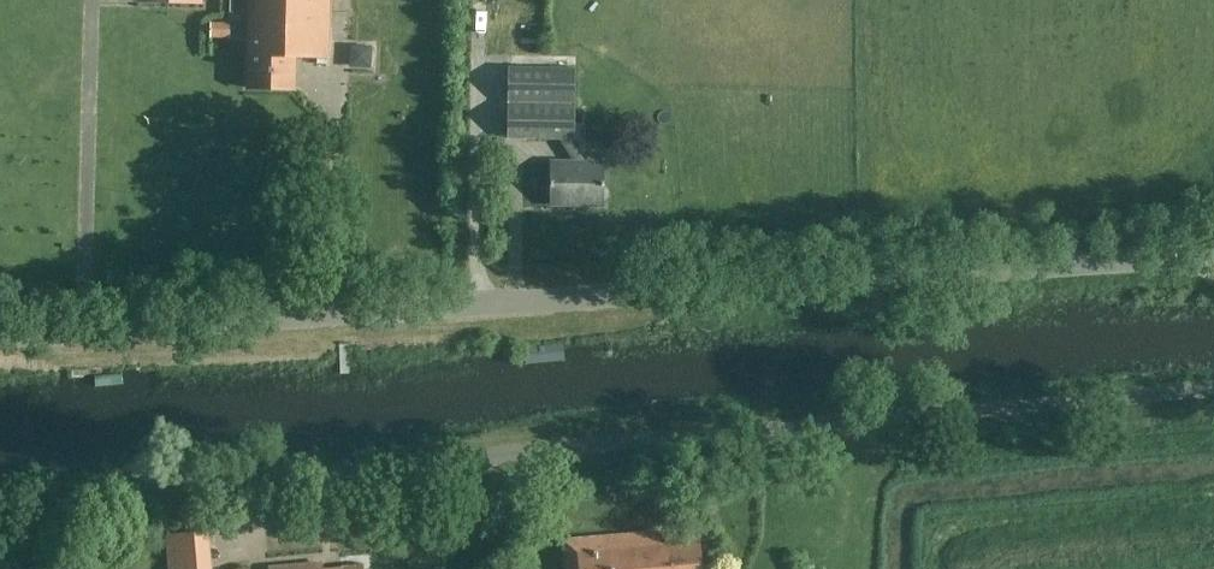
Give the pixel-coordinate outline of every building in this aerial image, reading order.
[(229,11),(249,11),(246,87),(292,88),(293,55),(324,56),(326,0),(230,0),(229,11)] [(229,21),(209,21),(209,36),(228,37),(229,21)] [(572,142),(572,108),(575,66),(506,64),(504,140),(572,142)] [(547,165),(546,207),(600,208),(601,166),(547,165)] [(568,568),(699,568),(695,533),(674,535),(674,541),(661,543),(659,531),(565,540),(568,568)]
